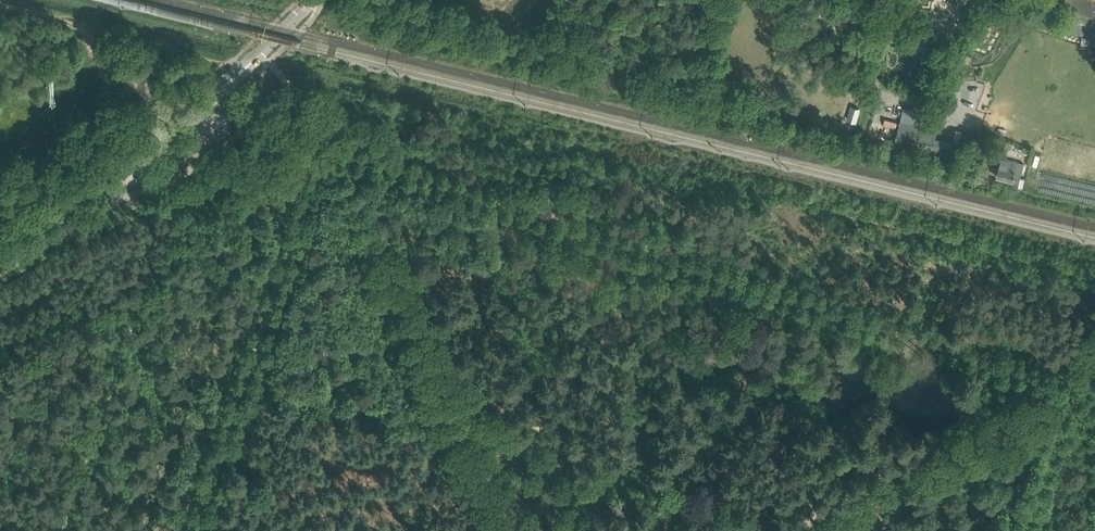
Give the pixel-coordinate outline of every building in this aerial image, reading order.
[(1062,12),(1066,13),(1062,23),(1088,31),(1091,24),(1094,25),(1094,0),(1065,0),(1062,12)] [(989,105),(991,82),(966,79),(964,102),(989,105)] [(904,108),(895,148),(930,156),(943,159),(946,146),(933,143),(940,116),(904,108)] [(954,161),(961,131),(956,129),(949,160),(954,161)] [(961,153),(958,171),(965,173),(968,154),(961,153)] [(1016,170),(1018,162),(1002,158),(997,176),(1013,180),(1012,184),(1023,187),(1026,173),(1016,170)]
